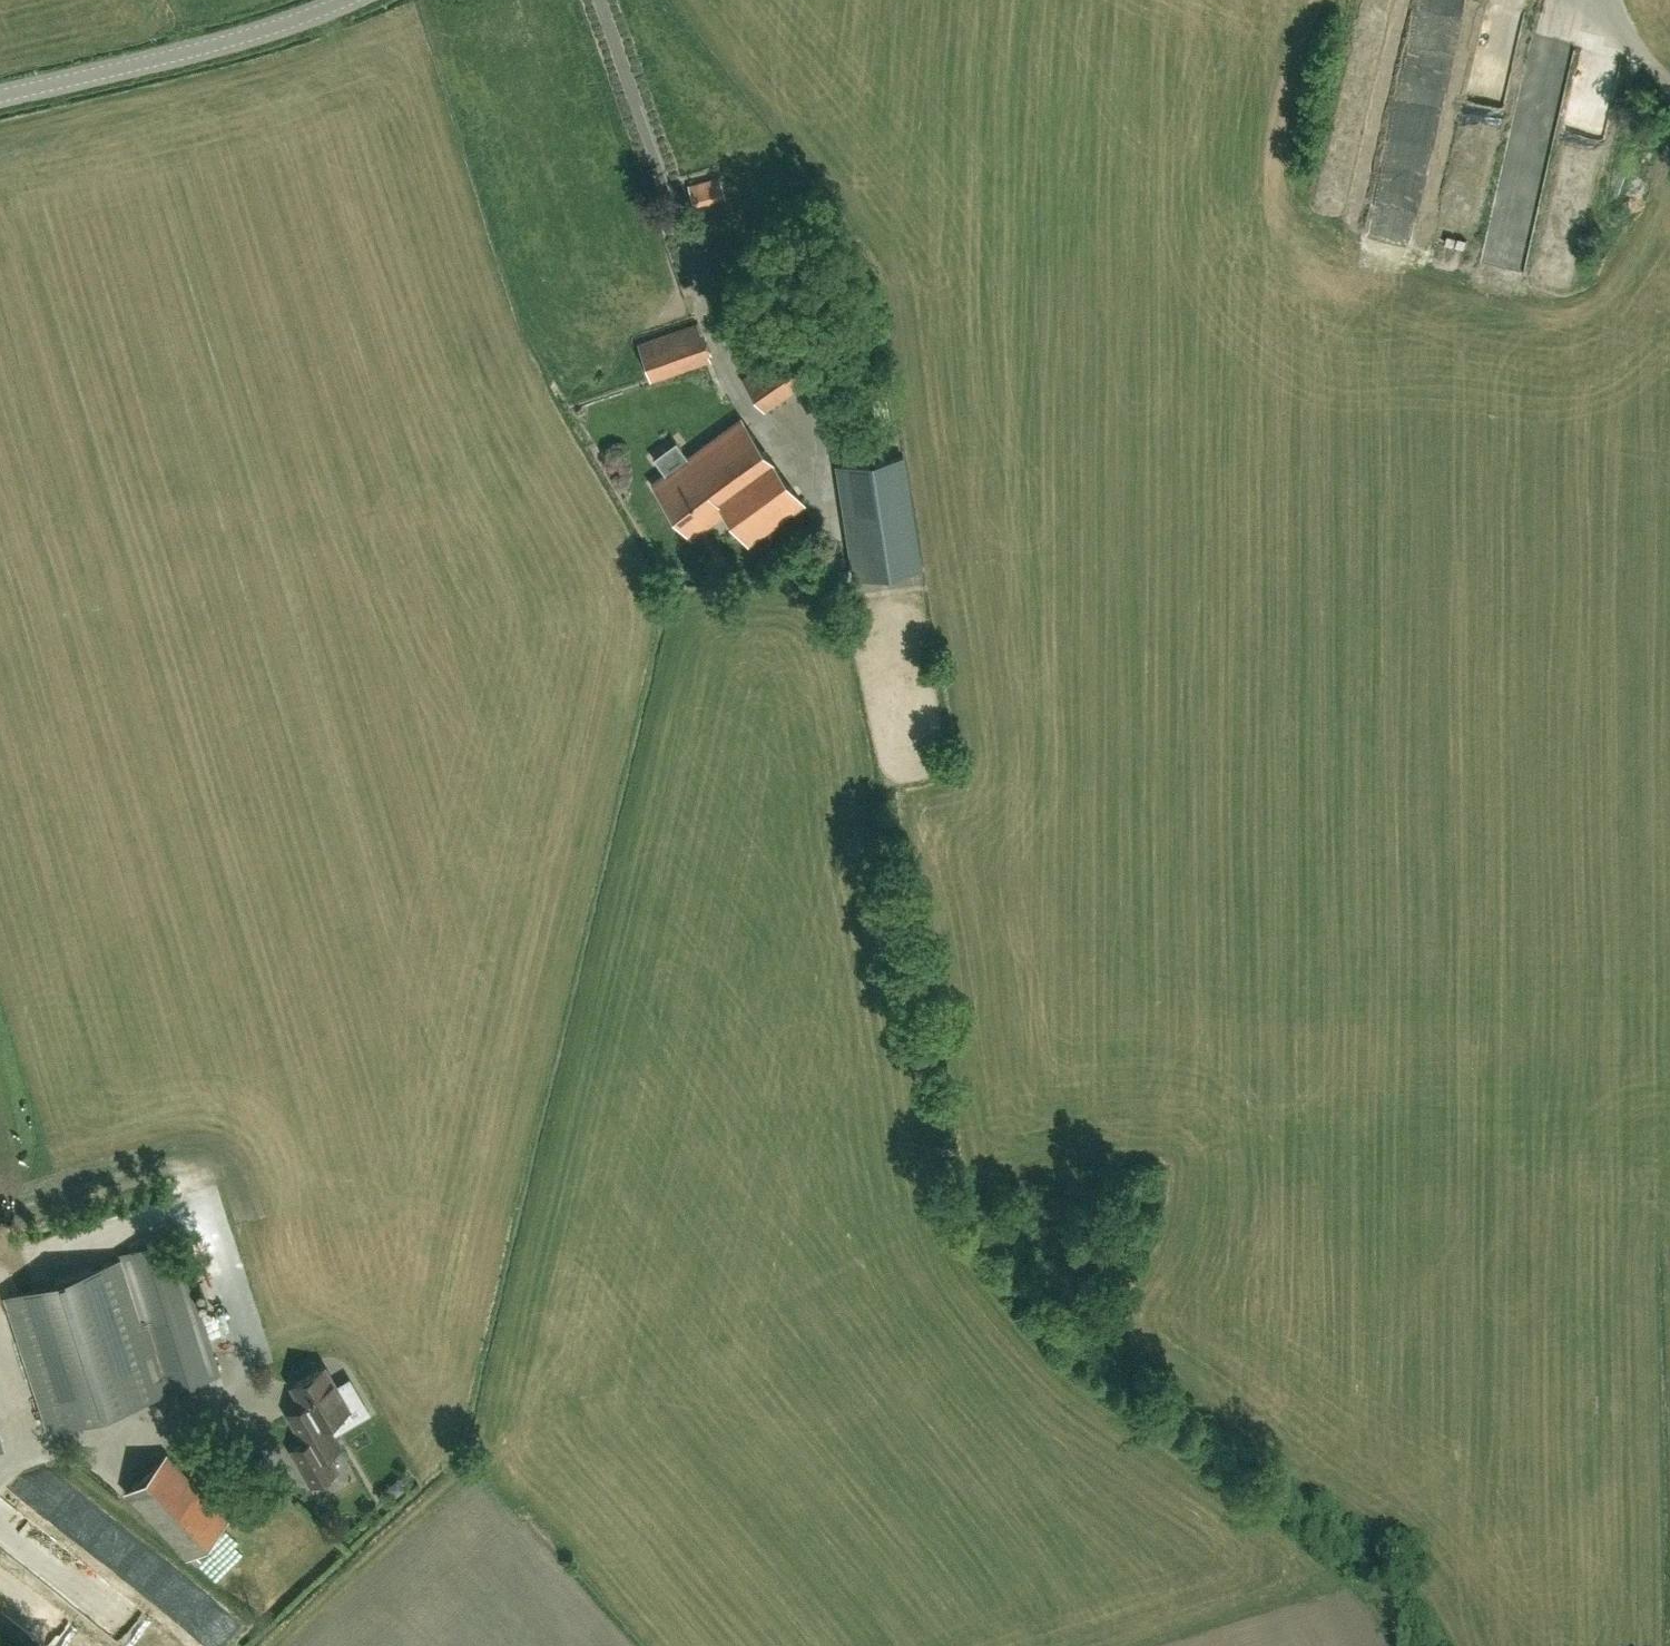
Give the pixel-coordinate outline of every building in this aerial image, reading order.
[(687,186),(693,207),(726,198),(720,178),(687,186)] [(710,360),(705,346),(697,324),(637,345),(650,381),(710,360)] [(813,376),(792,346),(790,345),(742,379),(764,411),(813,376)] [(741,419),(652,484),(691,537),(724,513),(747,545),(803,504),(741,419)] [(840,466),(857,577),(920,568),(903,456),(840,466)] [(142,1320),(135,1322),(115,1260),(10,1295),(54,1428),(220,1373),(175,1236),(120,1254),(142,1320)] [(335,1387),(323,1367),(292,1385),(304,1405),(288,1414),(304,1443),(291,1450),(310,1484),(337,1468),(327,1452),(340,1444),(326,1419),(361,1399),(349,1378),(335,1387)] [(126,1491),(187,1557),(228,1519),(167,1453),(126,1491)] [(75,1474),(43,1528),(73,1546),(105,1492),(75,1474)]
